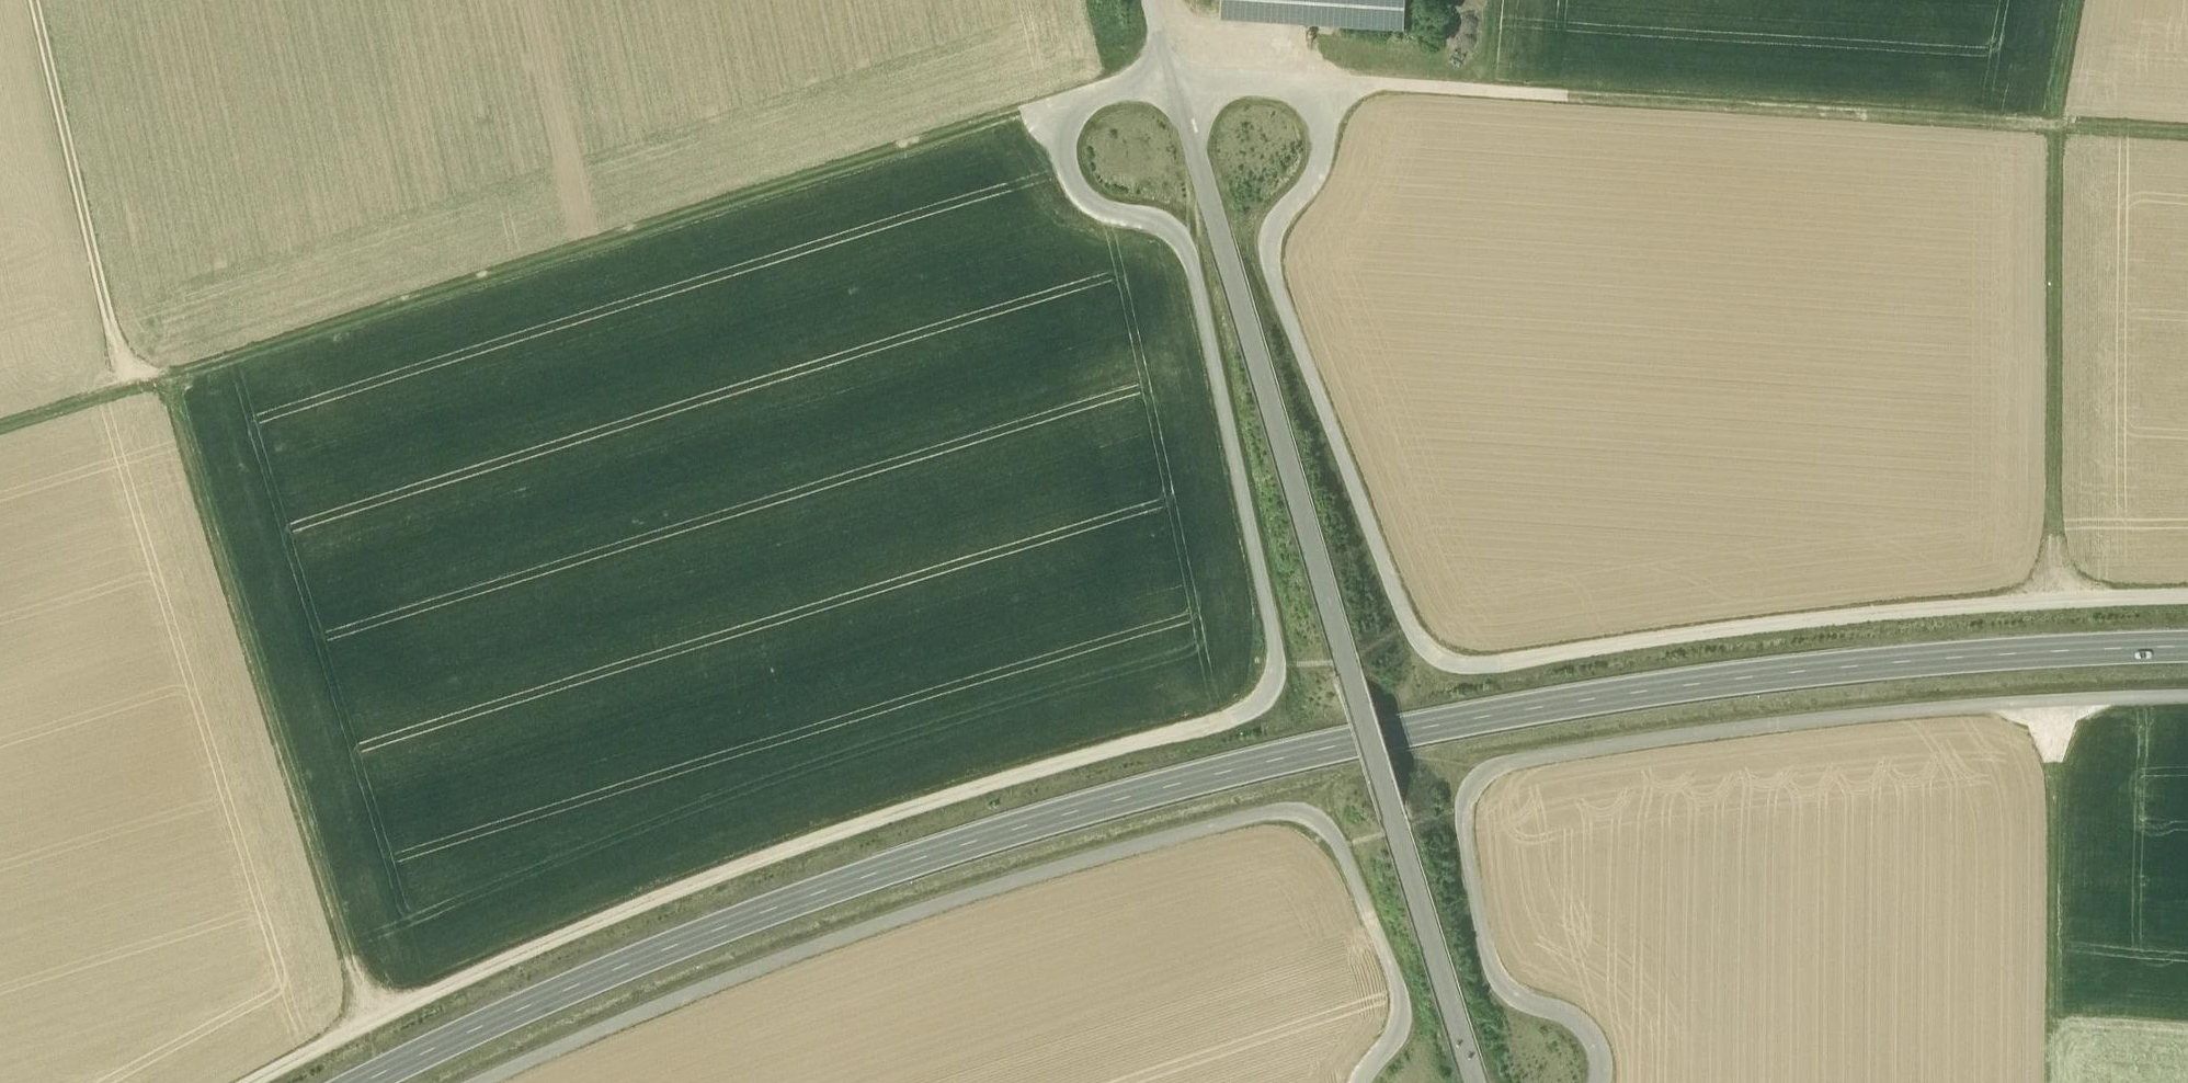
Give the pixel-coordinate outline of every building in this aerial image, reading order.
[(1220,13),(1404,26),(1405,0),(1221,0),(1220,13)]
